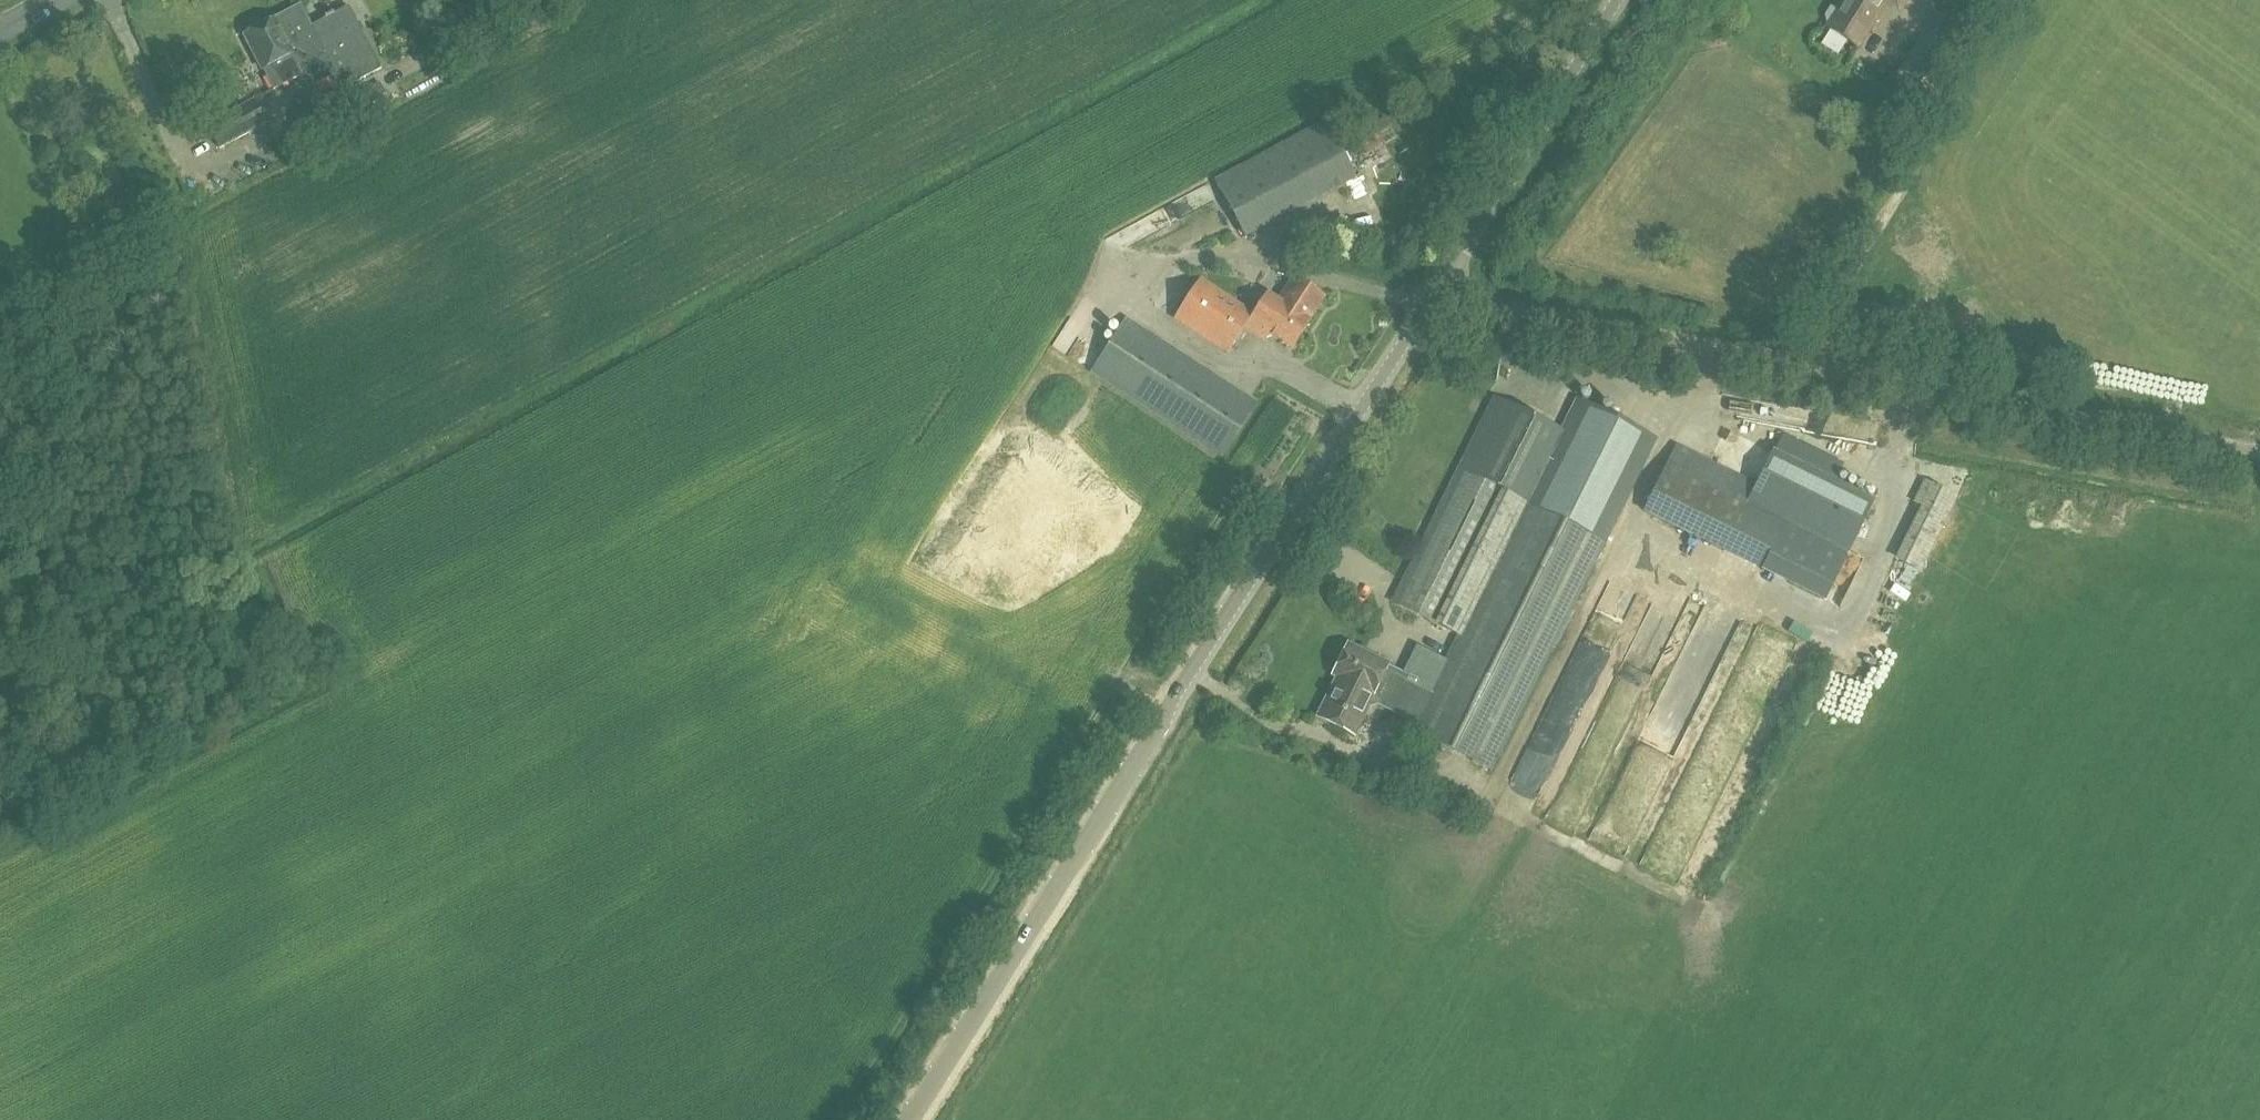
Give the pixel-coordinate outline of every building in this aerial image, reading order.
[(1839,7),(1836,5),(1831,7),(1826,15),(1827,20),(1829,22),(1826,27),(1858,46),(1886,3),(1899,11),(1906,0),(1843,0),(1839,7)] [(311,26),(301,4),(272,19),(273,20),(245,35),(275,91),(302,74),(309,88),(332,76),(332,75),(337,73),(325,50),(323,51),(311,26)] [(349,6),(311,26),(323,51),(325,50),(337,73),(332,75),(332,76),(340,90),(381,68),(349,6)] [(266,123),(254,99),(207,124),(219,148),(266,123)] [(1335,135),(1328,121),(1217,179),(1225,193),(1247,235),(1357,177),(1335,135)] [(1201,277),(1175,316),(1228,351),(1245,325),(1264,338),(1269,331),(1292,347),(1310,321),(1310,320),(1309,319),(1325,295),(1296,276),(1280,300),(1269,292),(1268,293),(1255,313),(1201,277)] [(1091,368),(1220,454),(1255,402),(1126,316),(1091,368)] [(1526,500),(1499,555),(1483,547),(1510,492),(1545,422),(1495,397),(1460,467),(1393,603),(1443,627),(1471,571),(1487,579),(1431,692),(1406,680),(1409,674),(1387,664),(1348,644),(1333,674),(1338,677),(1319,716),(1353,734),(1367,706),(1375,703),(1415,723),(1412,731),(1491,770),(1605,540),(1655,439),(1576,400),(1526,500)] [(1763,570),(1824,600),(1873,501),(1772,451),(1747,501),(1668,462),(1644,511),(1724,550),(1763,570)] [(1607,596),(1628,606),(1638,585),(1617,575),(1607,596)] [(1759,635),(1750,666),(1782,674),(1791,643),(1759,635)]
